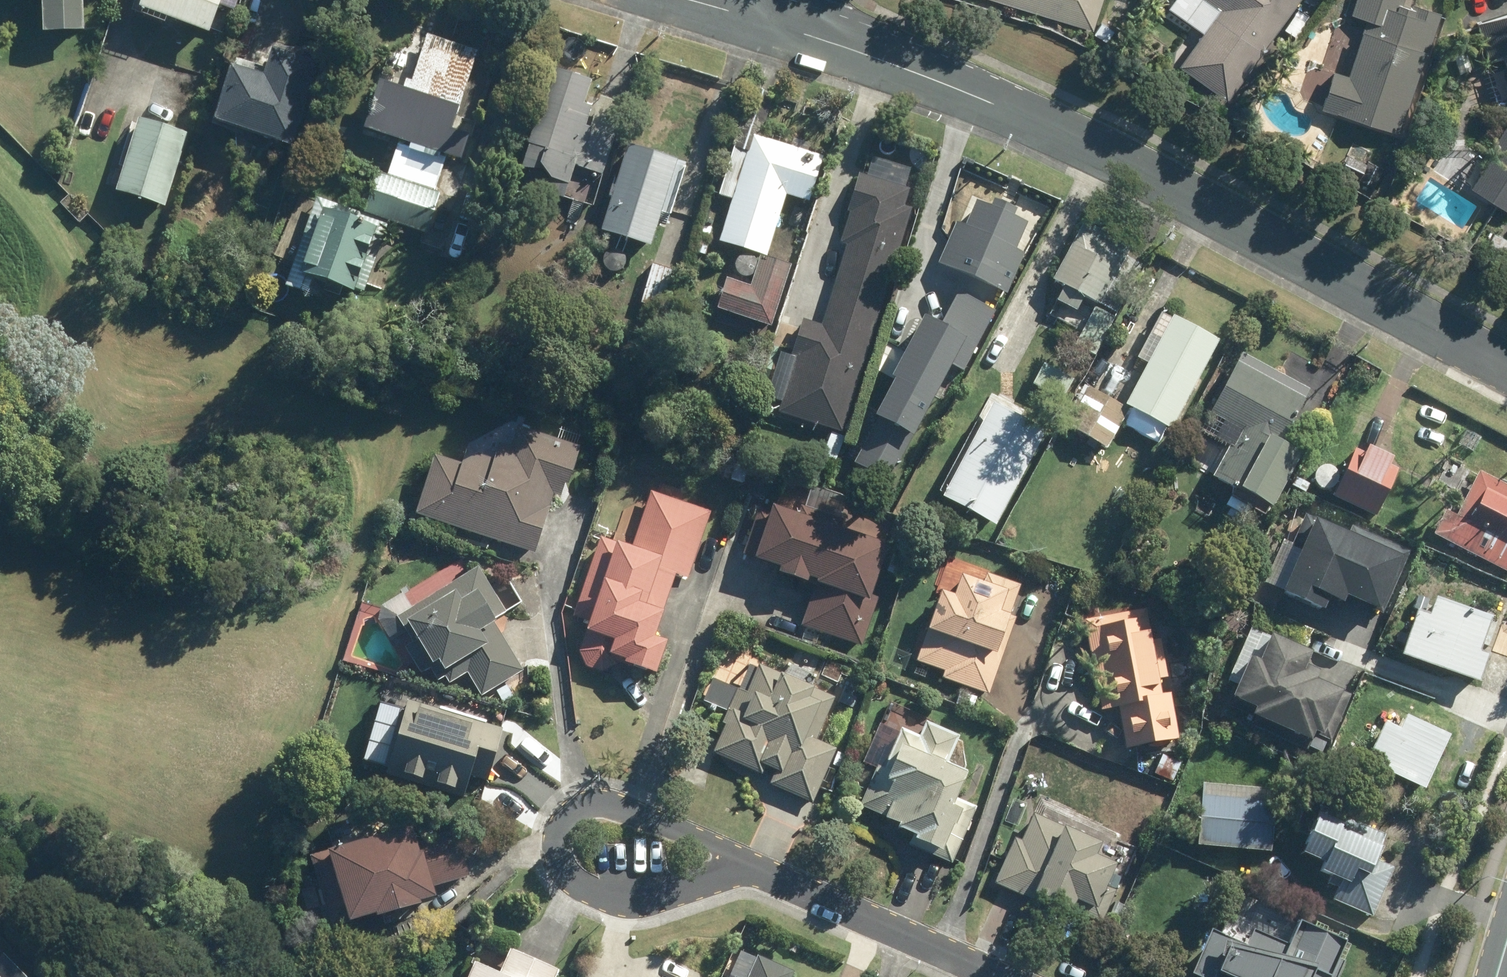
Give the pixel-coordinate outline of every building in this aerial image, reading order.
[(77,0),(39,0),(38,33),(77,33),(77,0)] [(213,6),(230,13),(234,0),(135,0),(131,10),(202,35),(213,6)] [(1094,33),(1104,0),(993,0),(1094,33)] [(1169,7),(1204,32),(1180,68),(1226,100),(1295,0),(1173,0),(1169,7)] [(1318,106),(1399,133),(1440,9),(1413,0),(1354,0),(1318,106)] [(1502,58),(1506,75),(1506,13),(1476,22),(1488,63),(1502,58)] [(358,130),(395,142),(384,176),(375,173),(361,216),(425,237),(440,191),(436,189),(445,159),(457,163),(467,136),(450,131),(476,54),(424,37),(405,94),(374,84),(358,130)] [(269,57),(261,79),(223,68),(206,123),(287,149),(304,93),(297,90),(304,68),(269,57)] [(519,165),(531,169),(524,189),(592,212),(627,106),(594,95),(597,85),(551,69),(519,165)] [(1466,184),(1506,211),(1506,121),(1466,184)] [(132,123),(111,191),(164,207),(185,139),(132,123)] [(752,137),(745,157),(732,152),(717,195),(731,200),(716,242),(762,257),(784,195),(806,203),(820,161),(798,153),(752,137)] [(685,165),(675,162),(625,145),(595,233),(645,251),(658,214),(667,217),(685,165)] [(820,326),(799,320),(772,411),(843,432),(911,196),(851,179),(842,212),(847,214),(836,252),(841,253),(820,326)] [(936,264),(963,278),(939,330),(919,320),(872,421),(875,422),(855,466),(888,481),(907,440),(910,442),(946,364),(963,372),(1000,295),(1002,296),(1035,227),(976,199),(964,226),(955,223),(936,264)] [(315,203),(284,290),(312,300),(317,286),(348,297),(350,291),(360,294),(384,227),(315,203)] [(1047,281),(1061,288),(1053,303),(1073,314),(1081,299),(1095,306),(1074,346),(1095,357),(1116,317),(1104,311),(1129,264),(1072,234),(1047,281)] [(758,259),(749,286),(725,278),(714,311),(740,320),(768,329),(788,269),(758,259)] [(1171,322),(1123,406),(1088,386),(1065,426),(1108,450),(1129,413),(1166,434),(1215,348),(1171,322)] [(1279,442),(1307,396),(1239,355),(1178,457),(1265,509),(1299,453),(1279,442)] [(993,393),(939,498),(994,527),(1048,421),(993,393)] [(457,464),(431,456),(412,517),(534,554),(551,497),(560,499),(575,449),(567,447),(567,444),(519,430),(457,464)] [(1356,445),(1329,498),(1373,519),(1399,466),(1356,445)] [(1437,540),(1506,578),(1506,489),(1474,471),(1437,540)] [(648,490),(625,553),(591,541),(564,618),(583,625),(580,634),(594,639),(583,669),(644,691),(662,642),(652,639),(675,576),(684,579),(709,512),(648,490)] [(761,493),(739,558),(774,571),(772,576),(812,590),(799,628),(845,644),(860,650),(876,601),(868,598),(889,537),(761,493)] [(1270,592),(1321,615),(1326,604),(1338,609),(1343,597),(1384,615),(1408,561),(1305,514),(1270,592)] [(412,609),(410,606),(394,616),(429,667),(432,664),(439,675),(458,662),(481,695),(521,668),(491,624),(505,614),(473,568),(412,609)] [(948,599),(937,594),(911,661),(942,673),(940,678),(988,696),(1017,620),(1008,616),(1020,585),(986,572),(981,586),(957,577),(948,599)] [(1422,618),(1414,615),(1399,657),(1477,686),(1500,625),(1429,599),(1422,618)] [(1160,638),(1148,640),(1143,610),(1082,619),(1097,713),(1118,710),(1124,748),(1179,739),(1172,695),(1162,697),(1159,680),(1167,679),(1160,638)] [(1227,699),(1251,710),(1248,718),(1306,743),(1309,736),(1328,744),(1350,694),(1299,672),(1307,655),(1249,629),(1226,681),(1233,685),(1227,699)] [(816,744),(834,698),(746,662),(708,758),(819,802),(838,753),(816,744)] [(359,768),(462,797),(474,754),(494,759),(502,730),(379,696),(359,768)] [(1384,721),(1364,763),(1423,790),(1448,737),(1405,717),(1399,728),(1384,721)] [(858,807),(883,817),(880,823),(911,837),(909,842),(951,861),(956,849),(974,807),(954,799),(965,773),(947,765),(958,739),(917,721),(910,737),(898,731),(886,758),(880,755),(858,807)] [(1274,790),(1198,785),(1193,850),(1269,856),(1274,790)] [(1316,875),(1328,881),(1321,895),(1370,920),(1394,871),(1374,862),(1384,841),(1320,809),(1297,856),(1320,867),(1316,875)] [(1019,841),(1015,840),(993,885),(1029,903),(1032,897),(1068,915),(1072,906),(1087,913),(1109,868),(1092,860),(1098,847),(1032,814),(1019,841)] [(428,904),(425,891),(466,880),(455,835),(413,846),(410,833),(303,860),(321,931),(428,904)] [(1347,945),(1292,924),(1284,946),(1229,925),(1219,951),(1196,942),(1182,976),(1183,976),(1335,976),(1347,945)] [(556,972),(508,951),(497,975),(470,963),(463,976),(554,976),(556,972)]
